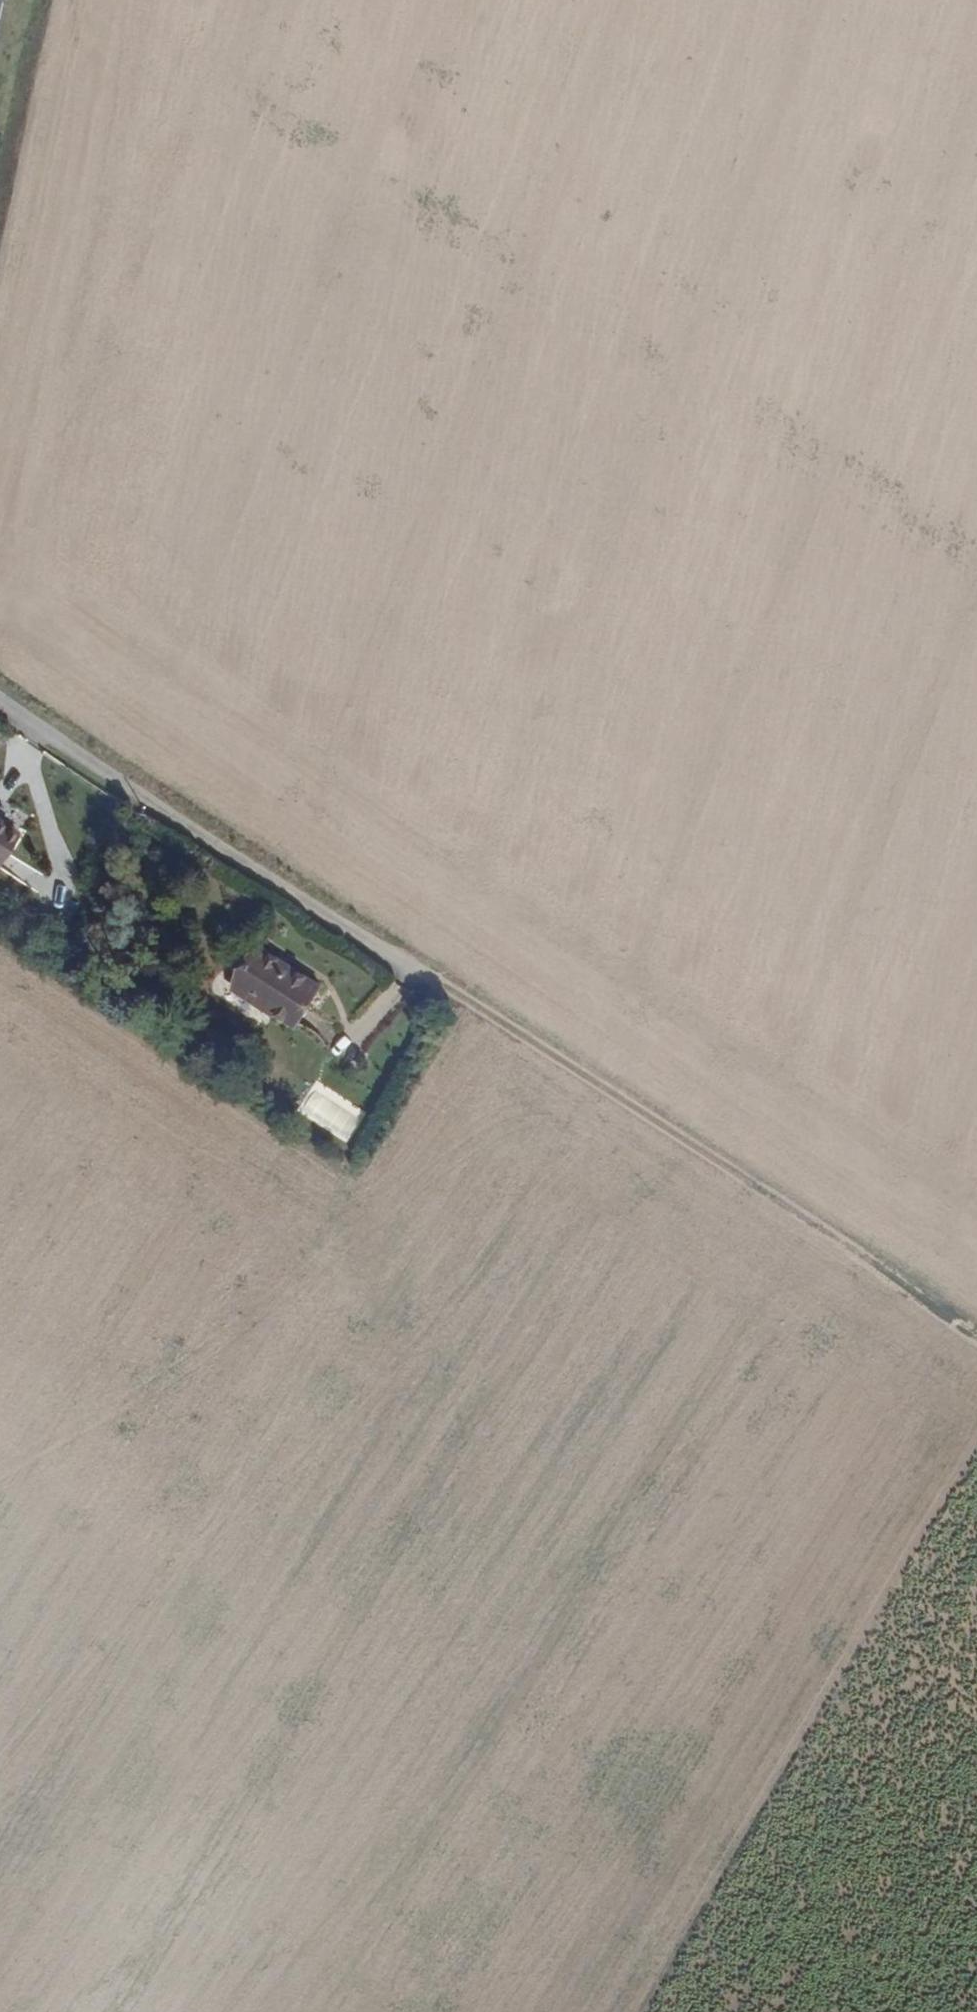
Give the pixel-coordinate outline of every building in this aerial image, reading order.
[(0,825),(0,853),(13,834),(0,825)] [(289,1030),(315,990),(253,948),(227,987),(289,1030)]
